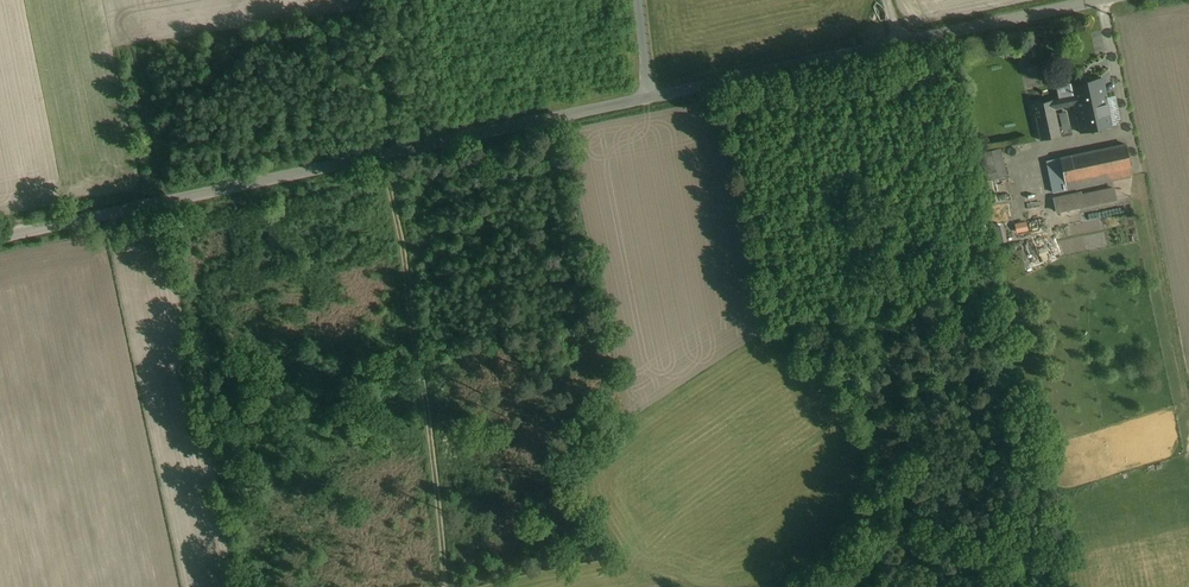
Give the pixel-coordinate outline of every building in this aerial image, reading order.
[(1113,126),(1103,79),(1086,82),(1085,79),(1070,83),(1073,96),(1074,104),(1080,132),(1113,126)] [(1074,104),(1073,96),(1033,104),(1041,141),(1061,136),(1055,109),(1074,104)] [(1133,178),(1125,143),(1044,159),(1050,192),(1133,178)] [(1007,174),(1010,174),(1004,147),(984,151),(990,179),(997,178),(1001,197),(1011,195),(1007,174)] [(1080,191),(1053,197),(1055,213),(1117,200),(1114,187),(1080,194),(1080,191)] [(1061,254),(1131,242),(1127,214),(1066,224),(1068,236),(1058,238),(1061,254)] [(1030,219),(1017,223),(1021,233),(1033,228),(1030,219)]
